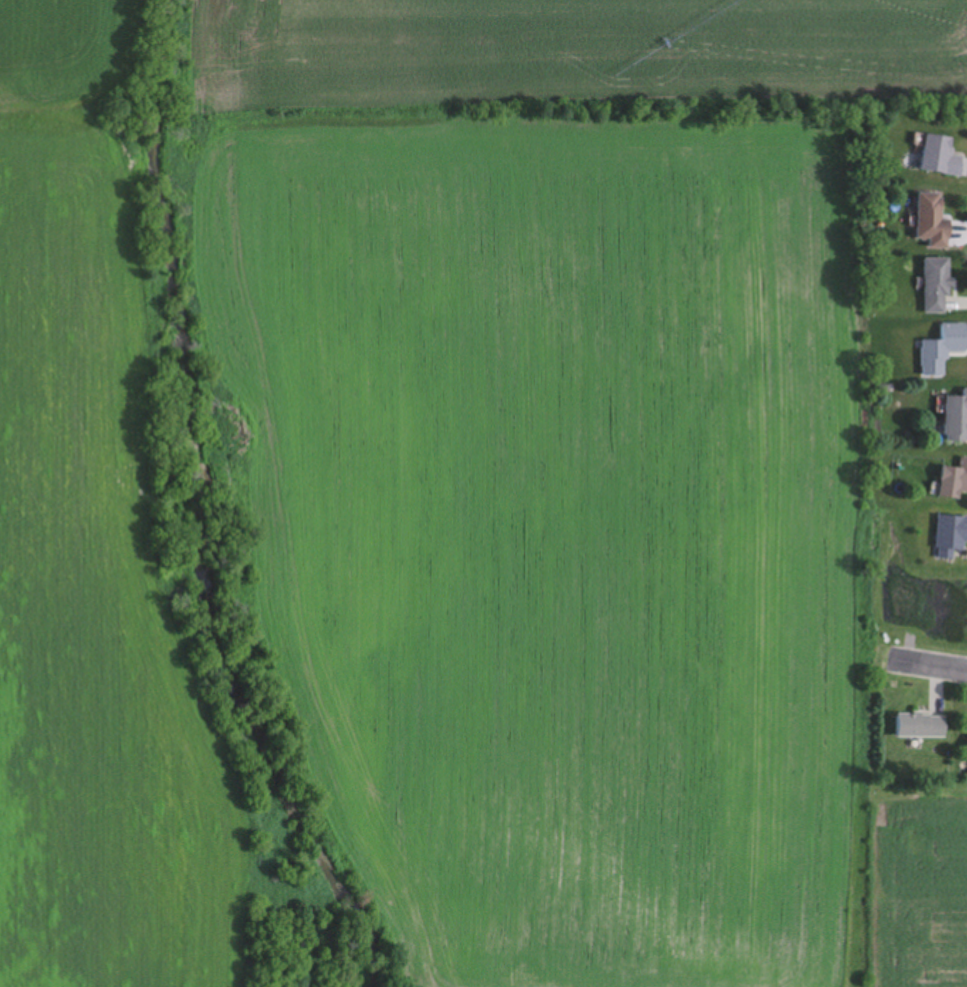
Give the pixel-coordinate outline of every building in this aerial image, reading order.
[(924,170),(963,176),(966,158),(954,156),(957,138),(929,134),(924,170)] [(945,219),(945,194),(920,193),(920,239),(931,240),(931,247),(952,248),(953,219),(945,219)] [(926,258),(926,314),(947,314),(947,296),(953,296),(953,258),(926,258)] [(947,443),(966,443),(966,390),(965,390),(964,397),(948,397),(947,443)] [(947,466),(941,497),(966,502),(966,500),(966,459),(962,458),(960,468),(947,466)] [(898,738),(948,738),(948,715),(898,715),(898,738)]
